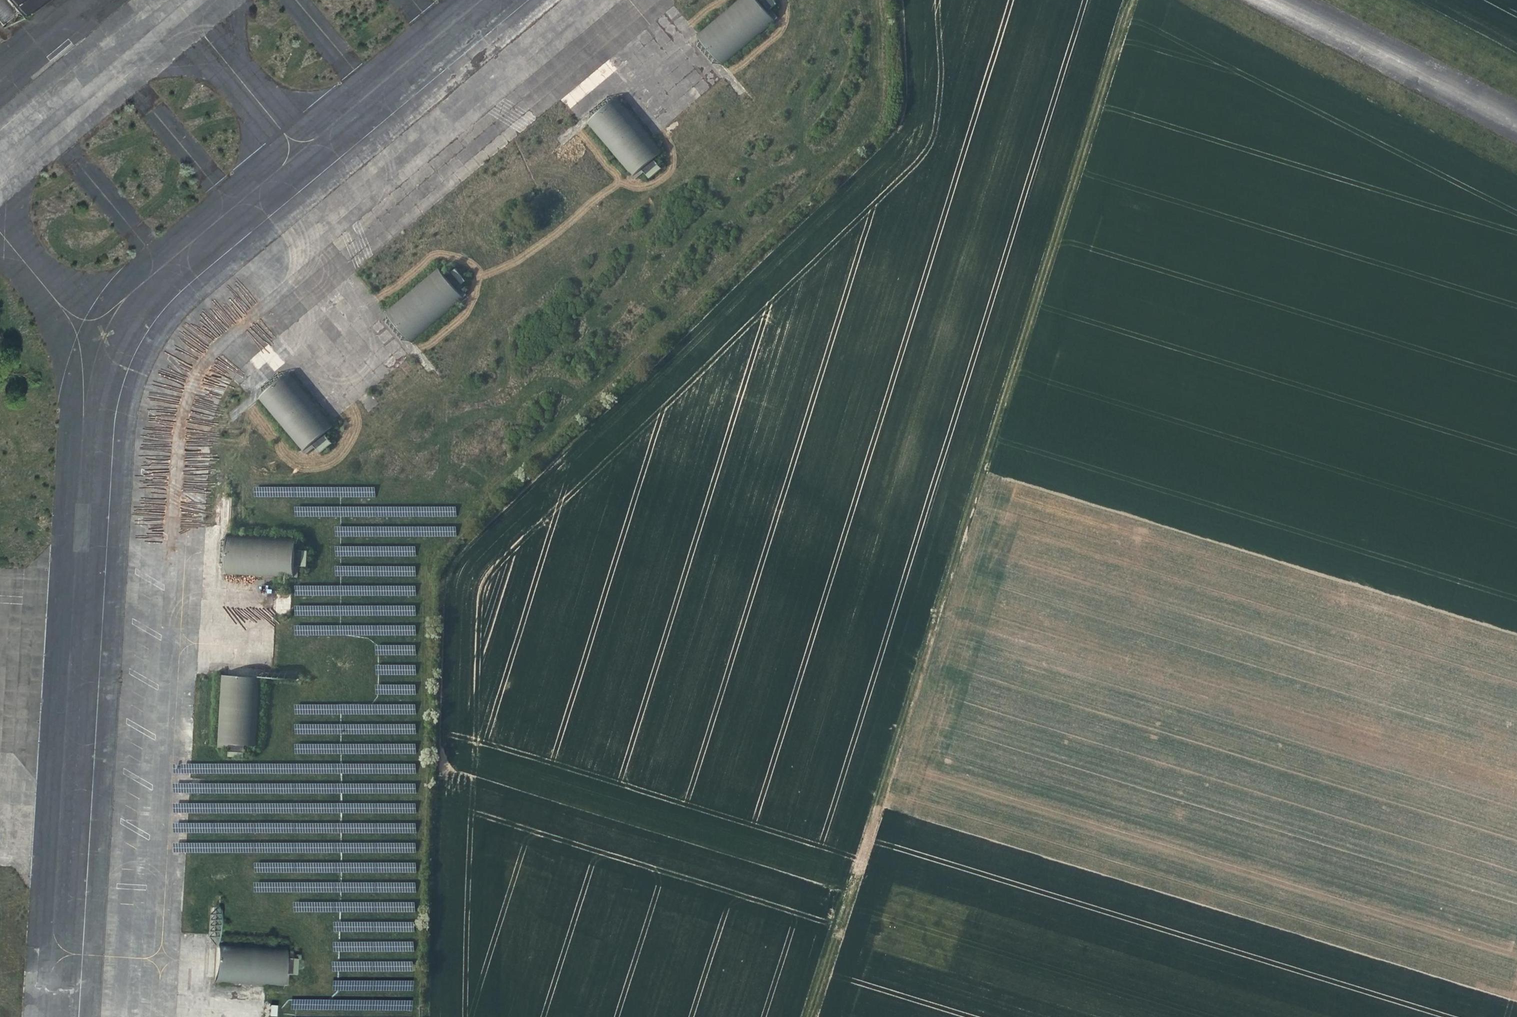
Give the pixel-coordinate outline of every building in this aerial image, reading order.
[(3,23),(31,0),(0,0),(0,19),(3,23)] [(776,22),(758,0),(740,0),(697,35),(722,65),(776,22)] [(663,153),(618,99),(589,123),(634,177),(663,153)] [(440,269),(386,314),(410,343),(464,298),(440,269)] [(289,375),(260,400),(305,452),(334,427),(289,375)] [(296,545),(229,541),(227,575),(294,579),(296,545)] [(259,678),(223,676),(220,747),(256,748),(259,678)] [(284,952),(216,948),(214,983),(282,987),(284,952)]
